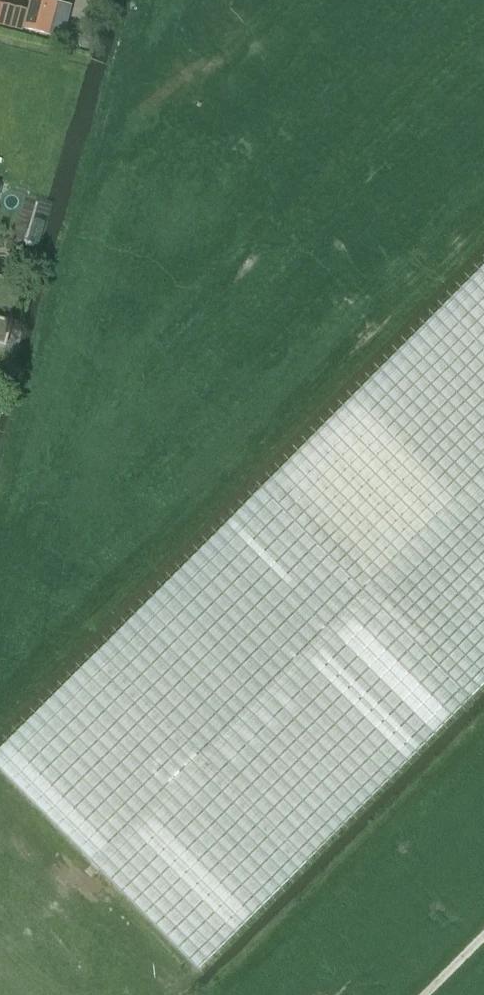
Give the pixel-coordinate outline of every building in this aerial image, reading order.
[(22,30),(49,36),(57,5),(52,4),(35,0),(30,0),(27,10),(24,22),(22,30)] [(39,254),(26,251),(23,261),(36,264),(39,254)] [(432,319),(203,548),(98,652),(0,750),(0,772),(197,970),(306,862),(483,684),(483,266),(432,319)]
